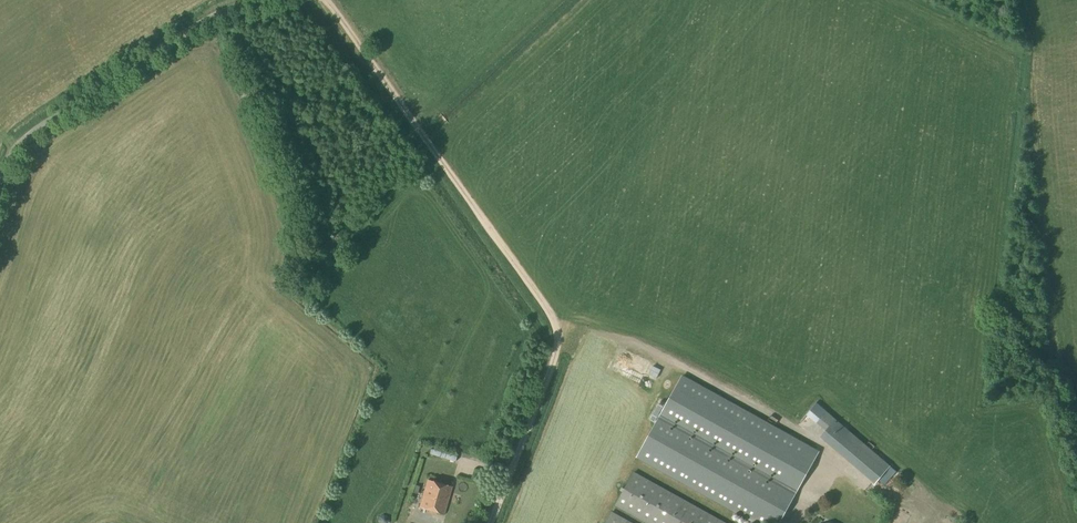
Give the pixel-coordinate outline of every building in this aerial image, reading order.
[(772,513),(781,519),(811,466),(801,460),(809,447),(682,377),(638,457),(758,522),(766,522),(772,513)] [(848,460),(863,443),(842,425),(825,411),(816,422),(825,430),(820,436),(828,442),(848,460)] [(649,522),(725,522),(634,472),(616,505),(649,522)] [(420,507),(444,514),(451,487),(428,480),(420,507)] [(612,512),(606,522),(631,522),(612,512)] [(388,515),(384,514),(380,516),(378,520),(379,522),(389,522),(390,520),(388,515)]
